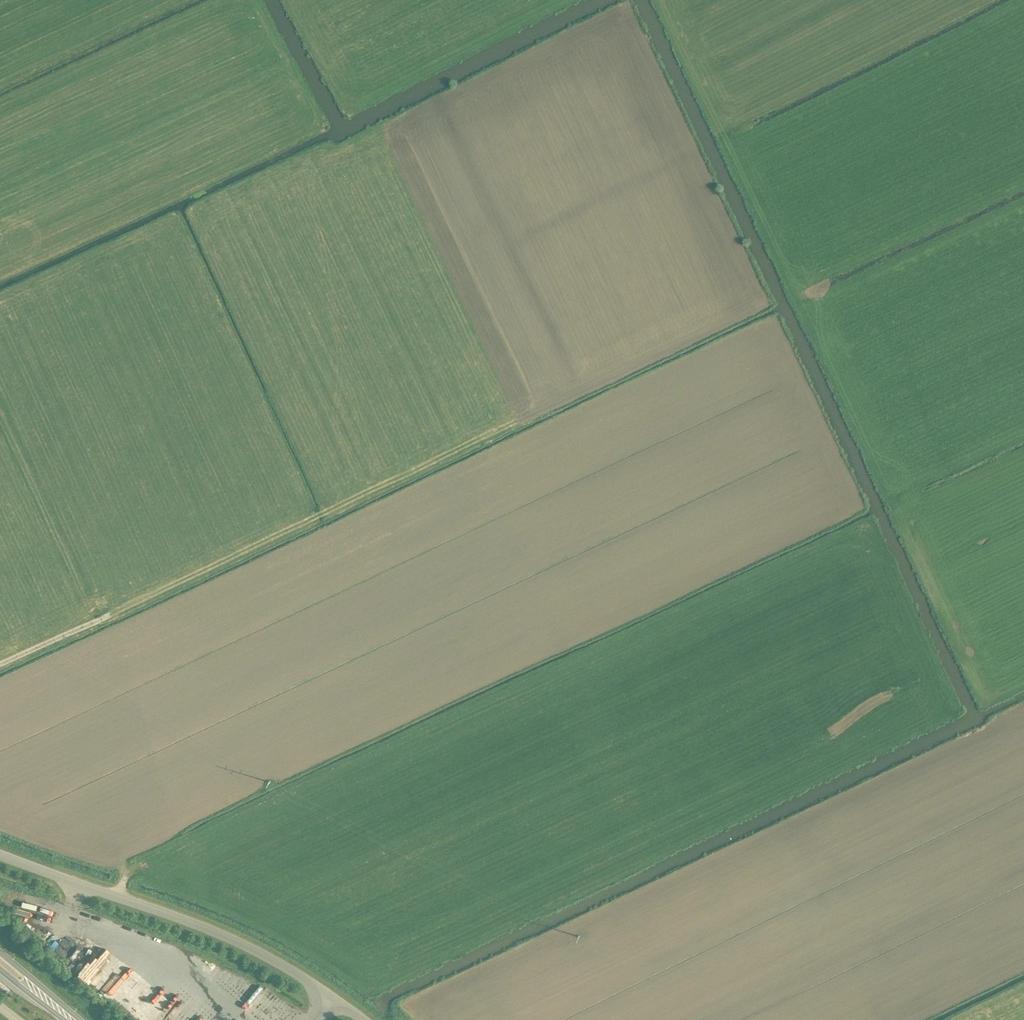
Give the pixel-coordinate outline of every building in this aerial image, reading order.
[(187,962),(193,953),(188,950),(182,959),(187,962)] [(238,995),(256,975),(252,971),(234,991),(238,995)] [(132,1003),(144,1011),(156,992),(144,984),(132,1003)] [(154,1015),(160,1005),(155,1002),(149,1012),(154,1015)] [(186,1016),(194,1005),(190,1002),(182,1012),(186,1016)]
